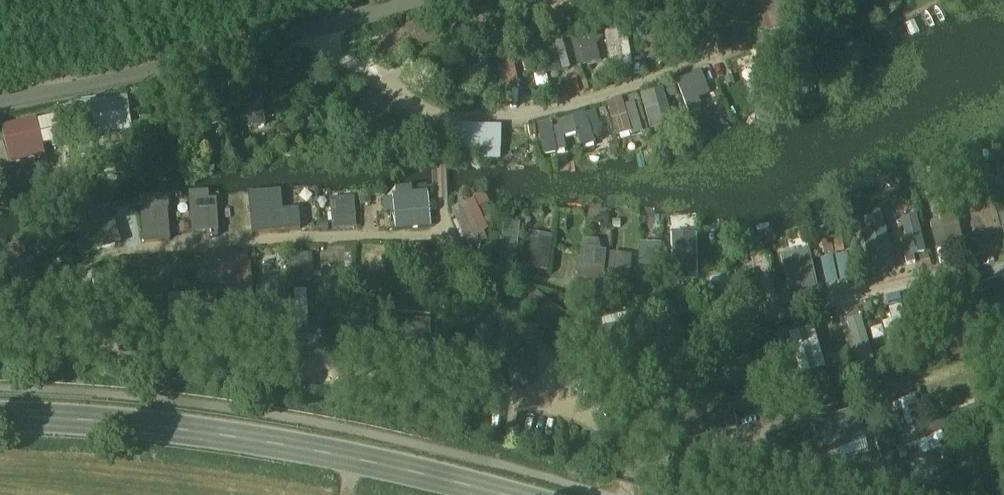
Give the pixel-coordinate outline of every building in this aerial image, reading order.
[(564,34),(539,39),(546,72),(570,67),(564,34)] [(576,65),(606,59),(602,40),(572,46),(576,65)] [(721,59),(729,79),(752,70),(743,50),(721,59)] [(503,84),(520,79),(513,57),(496,62),(503,84)] [(699,106),(697,97),(708,94),(703,70),(678,75),(685,109),(699,106)] [(246,101),(275,97),(273,79),(243,83),(246,101)] [(640,91),(646,119),(670,115),(664,86),(640,91)] [(634,101),(622,104),(620,96),(604,101),(614,136),(642,128),(634,101)] [(75,124),(122,123),(121,98),(75,100),(75,124)] [(542,153),(568,148),(565,134),(576,132),(578,144),(603,139),(597,109),(536,121),(542,153)] [(29,124),(60,123),(60,119),(2,121),(3,150),(30,149),(29,124)] [(491,151),(519,152),(519,125),(492,124),(491,151)] [(390,211),(391,225),(429,224),(428,187),(378,189),(379,211),(390,211)] [(492,228),(482,194),(454,202),(464,236),(492,228)] [(143,231),(167,230),(166,195),(142,195),(143,231)] [(999,242),(999,208),(967,208),(967,242),(999,242)] [(501,219),(499,260),(516,261),(518,219),(501,219)] [(884,225),(862,229),(867,258),(862,258),(865,273),(891,269),(884,225)] [(670,279),(698,278),(696,228),(669,229),(670,279)] [(839,253),(821,256),(826,281),(843,278),(839,253)] [(982,284),(994,319),(1003,315),(1003,276),(982,284)] [(281,319),(279,289),(257,290),(259,320),(281,319)] [(306,290),(293,291),(295,318),(308,317),(306,290)] [(927,296),(888,308),(897,338),(936,327),(927,296)] [(813,325),(787,332),(799,375),(824,368),(813,325)] [(910,399),(893,403),(898,430),(915,426),(910,399)]
